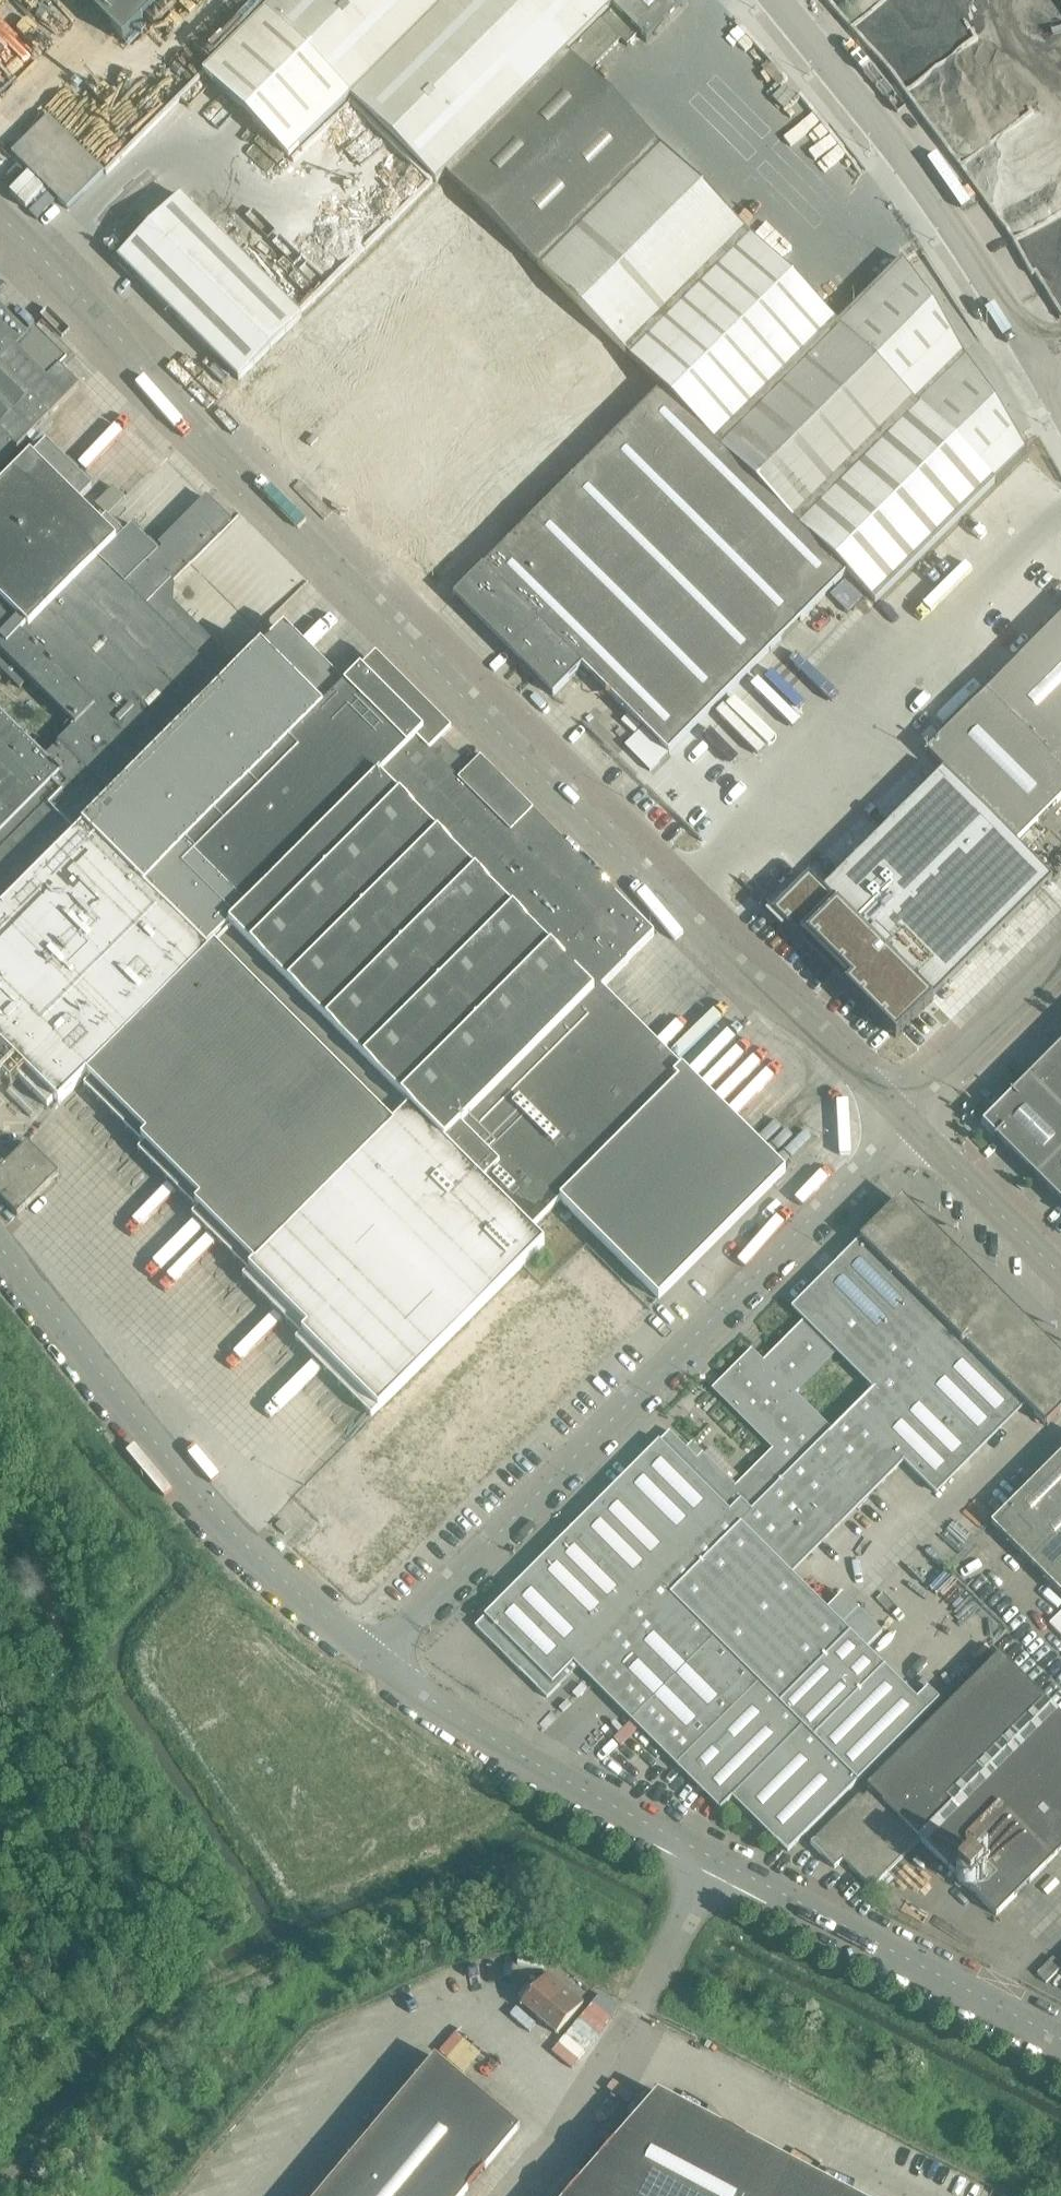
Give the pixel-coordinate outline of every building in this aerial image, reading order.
[(123,41),(164,0),(82,0),(123,41)] [(265,10),(351,97),(437,182),(619,0),(275,0),(265,10)] [(687,0),(619,0),(612,7),(646,42),(687,1),(687,0)] [(289,158),(351,97),(265,10),(203,71),(289,158)] [(620,40),(601,21),(570,53),(589,71),(620,40)] [(717,444),(875,602),(995,482),(837,323),(568,54),(448,174),(717,444)] [(783,108),(795,97),(784,86),(773,98),(783,108)] [(48,116),(11,153),(67,209),(104,171),(48,116)] [(427,194),(463,229),(481,211),(446,175),(427,194)] [(445,247),(463,229),(427,194),(410,212),(445,247)] [(118,259),(239,380),(302,316),(181,196),(118,259)] [(410,212),(392,229),(428,264),(445,247),(410,212)] [(412,280),(428,264),(392,229),(376,245),(412,280)] [(359,262),(394,298),(412,280),(376,245),(359,262)] [(901,260),(837,323),(995,482),(996,483),(1027,453),(901,260)] [(394,298),(359,262),(340,281),(376,316),(394,298)] [(538,304),(555,287),(530,263),(513,280),(538,304)] [(495,298),(520,322),(538,304),(513,280),(495,298)] [(323,298),(358,334),(376,316),(340,281),(323,298)] [(538,304),(562,329),(579,312),(555,287),(538,304)] [(323,298),(309,313),(344,348),(358,334),(323,298)] [(495,298),(478,315),(503,339),(520,322),(495,298)] [(562,329),(538,304),(520,322),(544,346),(562,329)] [(80,387),(66,374),(61,368),(28,336),(24,331),(19,327),(0,308),(0,467),(80,387)] [(290,331),(326,366),(344,348),(309,313),(290,331)] [(503,339),(478,315),(462,331),(487,355),(503,339)] [(520,322),(503,339),(527,364),(544,346),(520,322)] [(290,331),(272,349),(307,385),(326,366),(290,331)] [(444,348),(469,373),(487,355),(462,331),(444,348)] [(511,380),(527,364),(503,339),(487,355),(511,380)] [(469,373),(444,348),(426,367),(451,391),(469,373)] [(289,403),(307,385),(272,349),(253,368),(289,403)] [(511,380),(487,355),(469,373),(493,397),(511,380)] [(612,378),(641,408),(659,390),(629,361),(612,378)] [(433,409),(451,391),(426,367),(409,384),(433,409)] [(289,403),(253,368),(239,382),(274,418),(289,403)] [(451,391),(475,416),(493,397),(469,373),(451,391)] [(641,408),(612,378),(594,396),(623,426),(641,408)] [(409,384),(394,399),(419,423),(433,409),(409,384)] [(668,753),(846,575),(661,390),(598,453),(582,468),(530,521),(483,567),(454,596),(553,696),(582,666),(668,753)] [(451,391),(433,409),(458,433),(475,416),(451,391)] [(577,413),(606,443),(623,426),(594,396),(577,413)] [(400,441),(419,423),(394,399),(376,417),(400,441)] [(443,447),(458,433),(433,409),(419,423),(443,447)] [(590,459),(606,443),(577,413),(561,429),(590,459)] [(400,441),(376,417),(357,435),(382,460),(400,441)] [(400,441),(425,466),(443,447),(419,423),(400,441)] [(543,447),(572,477),(590,459),(561,429),(543,447)] [(357,435),(339,454),(363,478),(382,460),(357,435)] [(406,484),(425,466),(400,441),(382,460),(406,484)] [(146,608),(146,607),(228,524),(208,504),(173,539),(159,554),(132,527),(123,535),(106,517),(94,529),(73,507),(92,488),(45,442),(12,475),(11,473),(0,485),(0,654),(28,682),(75,728),(59,743),(95,779),(114,798),(121,790),(225,686),(146,608)] [(572,477),(543,447),(525,465),(554,495),(572,477)] [(347,494),(363,478),(339,454),(323,470),(347,494)] [(382,460),(363,478),(388,503),(406,484),(382,460)] [(525,465),(507,483),(537,512),(554,495),(525,465)] [(372,519),(388,503),(363,478),(347,494),(372,519)] [(522,527),(537,512),(507,483),(493,497),(522,527)] [(522,527),(493,497),(475,516),(504,545),(522,527)] [(475,516),(456,534),(485,564),(504,545),(475,516)] [(467,582),(485,564),(456,534),(438,553),(467,582)] [(451,598),(467,582),(438,553),(422,568),(451,598)] [(95,816),(81,830),(144,892),(364,669),(362,667),(358,672),(297,612),(225,686),(121,790),(114,798),(95,816)] [(954,780),(1014,842),(1060,795),(1060,618),(927,752),(954,780)] [(20,691),(28,682),(0,654),(0,671),(20,691)] [(323,710),(144,892),(202,950),(226,926),(410,1109),(533,1231),(561,1202),(659,1299),(659,1300),(774,1184),(781,1177),(784,1174),(785,1173),(784,1172),(686,1075),(601,990),(655,936),(649,930),(620,901),(607,914),(602,912),(580,906),(583,894),(561,888),(565,875),(543,869),(546,856),(524,850),(527,837),(505,831),(508,818),(486,813),(489,799),(467,794),(473,773),(471,772),(441,741),(431,751),(432,746),(416,741),(416,742),(411,738),(414,725),(394,720),(397,708),(377,703),(380,692),(360,686),(354,680),(346,688),(323,710)] [(59,743),(58,745),(58,746),(45,759),(0,714),(0,913),(81,830),(95,816),(114,798),(95,779),(59,743)] [(812,878),(775,915),(849,989),(896,1037),(1053,881),(1014,842),(945,774),(825,892),(812,878)] [(0,913),(0,1044),(19,1062),(3,1079),(4,1080),(11,1087),(19,1079),(47,1107),(54,1100),(59,1105),(80,1083),(75,1078),(202,950),(144,892),(81,830),(0,913)] [(80,1083),(86,1090),(140,1143),(141,1142),(144,1145),(138,1151),(194,1208),(195,1206),(198,1209),(192,1216),(248,1272),(410,1109),(226,926),(202,950),(75,1078),(80,1083)] [(3,1079),(19,1062),(0,1044),(0,1082),(3,1079)] [(1012,1094),(1011,1092),(1010,1093),(1011,1095),(982,1124),(996,1137),(994,1139),(995,1140),(997,1138),(1028,1170),(1037,1179),(1044,1186),(1060,1203),(1060,1045),(1012,1094)] [(297,1342),(304,1349),(373,1418),(380,1412),(547,1245),(533,1231),(410,1109),(248,1272),(242,1277),(302,1337),(297,1342)] [(17,1216),(58,1175),(30,1146),(28,1145),(27,1145),(18,1154),(8,1165),(1,1158),(0,1159),(0,1199),(17,1216)] [(860,1239),(858,1240),(859,1241),(1024,1405),(1046,1427),(1060,1412),(1060,1358),(900,1198),(860,1239)] [(659,1442),(529,1572),(475,1627),(547,1698),(574,1671),(590,1687),(594,1682),(676,1764),(756,1683),(775,1701),(847,1629),(828,1609),(792,1573),(904,1460),(936,1493),(1024,1405),(859,1241),(793,1307),(805,1319),(838,1352),(872,1387),(831,1428),(797,1393),(763,1360),(752,1349),(712,1389),(772,1449),(736,1486),(703,1453),(697,1459),(686,1448),(676,1458),(659,1442)] [(405,1527),(422,1544),(580,1385),(563,1368),(575,1356),(580,1360),(593,1348),(588,1343),(603,1328),(559,1285),(374,1472),(417,1514),(405,1527)] [(797,1393),(838,1352),(805,1319),(763,1360),(797,1393)] [(686,1448),(670,1431),(659,1442),(676,1458),(686,1448)] [(991,1523),(1060,1595),(1060,1453),(991,1523)] [(291,1529),(281,1519),(276,1525),(285,1535),(291,1529)] [(828,1609),(847,1629),(866,1648),(882,1632),(843,1594),(828,1609)] [(866,1648),(847,1629),(775,1701),(803,1730),(811,1737),(883,1664),(866,1648)] [(812,1842),(810,1844),(834,1868),(842,1860),(870,1888),(919,1839),(995,1916),(1060,1850),(1060,1716),(1000,1655),(867,1787),(870,1790),(863,1797),(861,1796),(858,1796),(812,1842)] [(917,1698),(883,1664),(811,1737),(856,1783),(939,1699),(927,1688),(917,1698)] [(676,1764),(689,1776),(721,1809),(722,1808),(724,1810),(735,1799),(803,1730),(775,1701),(756,1683),(676,1764)] [(735,1799),(750,1814),(788,1851),(856,1783),(811,1737),(803,1730),(735,1799)] [(521,2004),(538,2019),(557,2034),(583,2003),(565,1987),(548,1973),(521,2004)] [(615,2009),(595,1998),(578,2027),(598,2038),(615,2009)] [(442,2047),(468,2071),(484,2054),(458,2030),(442,2047)] [(521,2131),(437,2060),(322,2195),(466,2195),(521,2131)] [(658,2093),(568,2195),(852,2195),(658,2093)]
